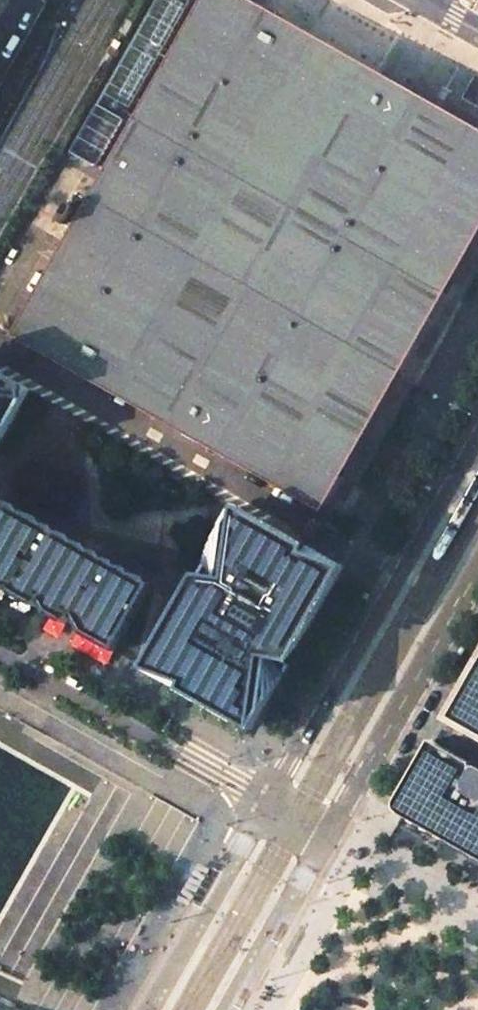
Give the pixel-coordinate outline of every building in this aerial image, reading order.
[(14,335),(301,498),(477,186),(477,132),(434,107),(457,66),(403,35),(380,76),(245,0),(158,0),(98,106),(71,154),(105,174),(14,335)] [(270,8),(267,13),(275,17),(278,12),(270,8)] [(0,374),(0,423),(21,386),(0,374)] [(153,586),(89,549),(59,545),(62,535),(5,503),(0,512),(0,586),(10,592),(16,588),(22,599),(37,607),(43,603),(50,615),(67,624),(74,619),(83,633),(116,652),(153,586)] [(186,683),(251,729),(287,666),(269,650),(336,578),(342,568),(307,548),(303,555),(237,509),(195,582),(210,596),(152,657),(146,669),(182,690),(186,683)] [(477,739),(477,659),(443,719),(460,729),(477,739)] [(477,766),(476,766),(475,766),(474,767),(474,768),(474,767),(473,765),(473,764),(471,763),(449,750),(432,741),(398,801),(398,803),(397,805),(398,808),(399,810),(400,812),(402,814),(477,857),(477,767),(477,766)]
